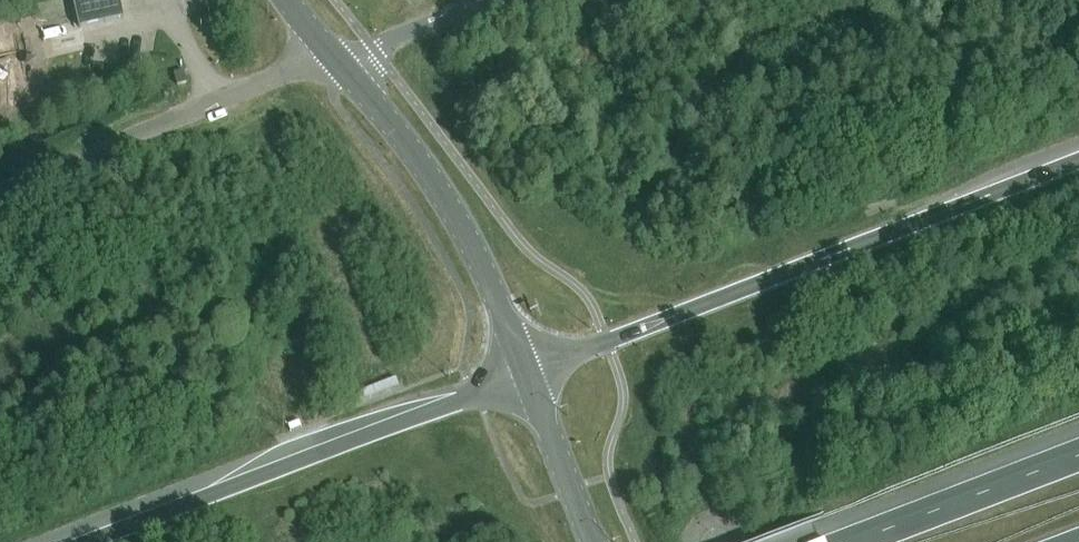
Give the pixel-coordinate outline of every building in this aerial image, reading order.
[(79,28),(124,19),(120,0),(73,0),(79,28)] [(174,74),(177,85),(187,83),(183,71),(178,72),(174,74)]
